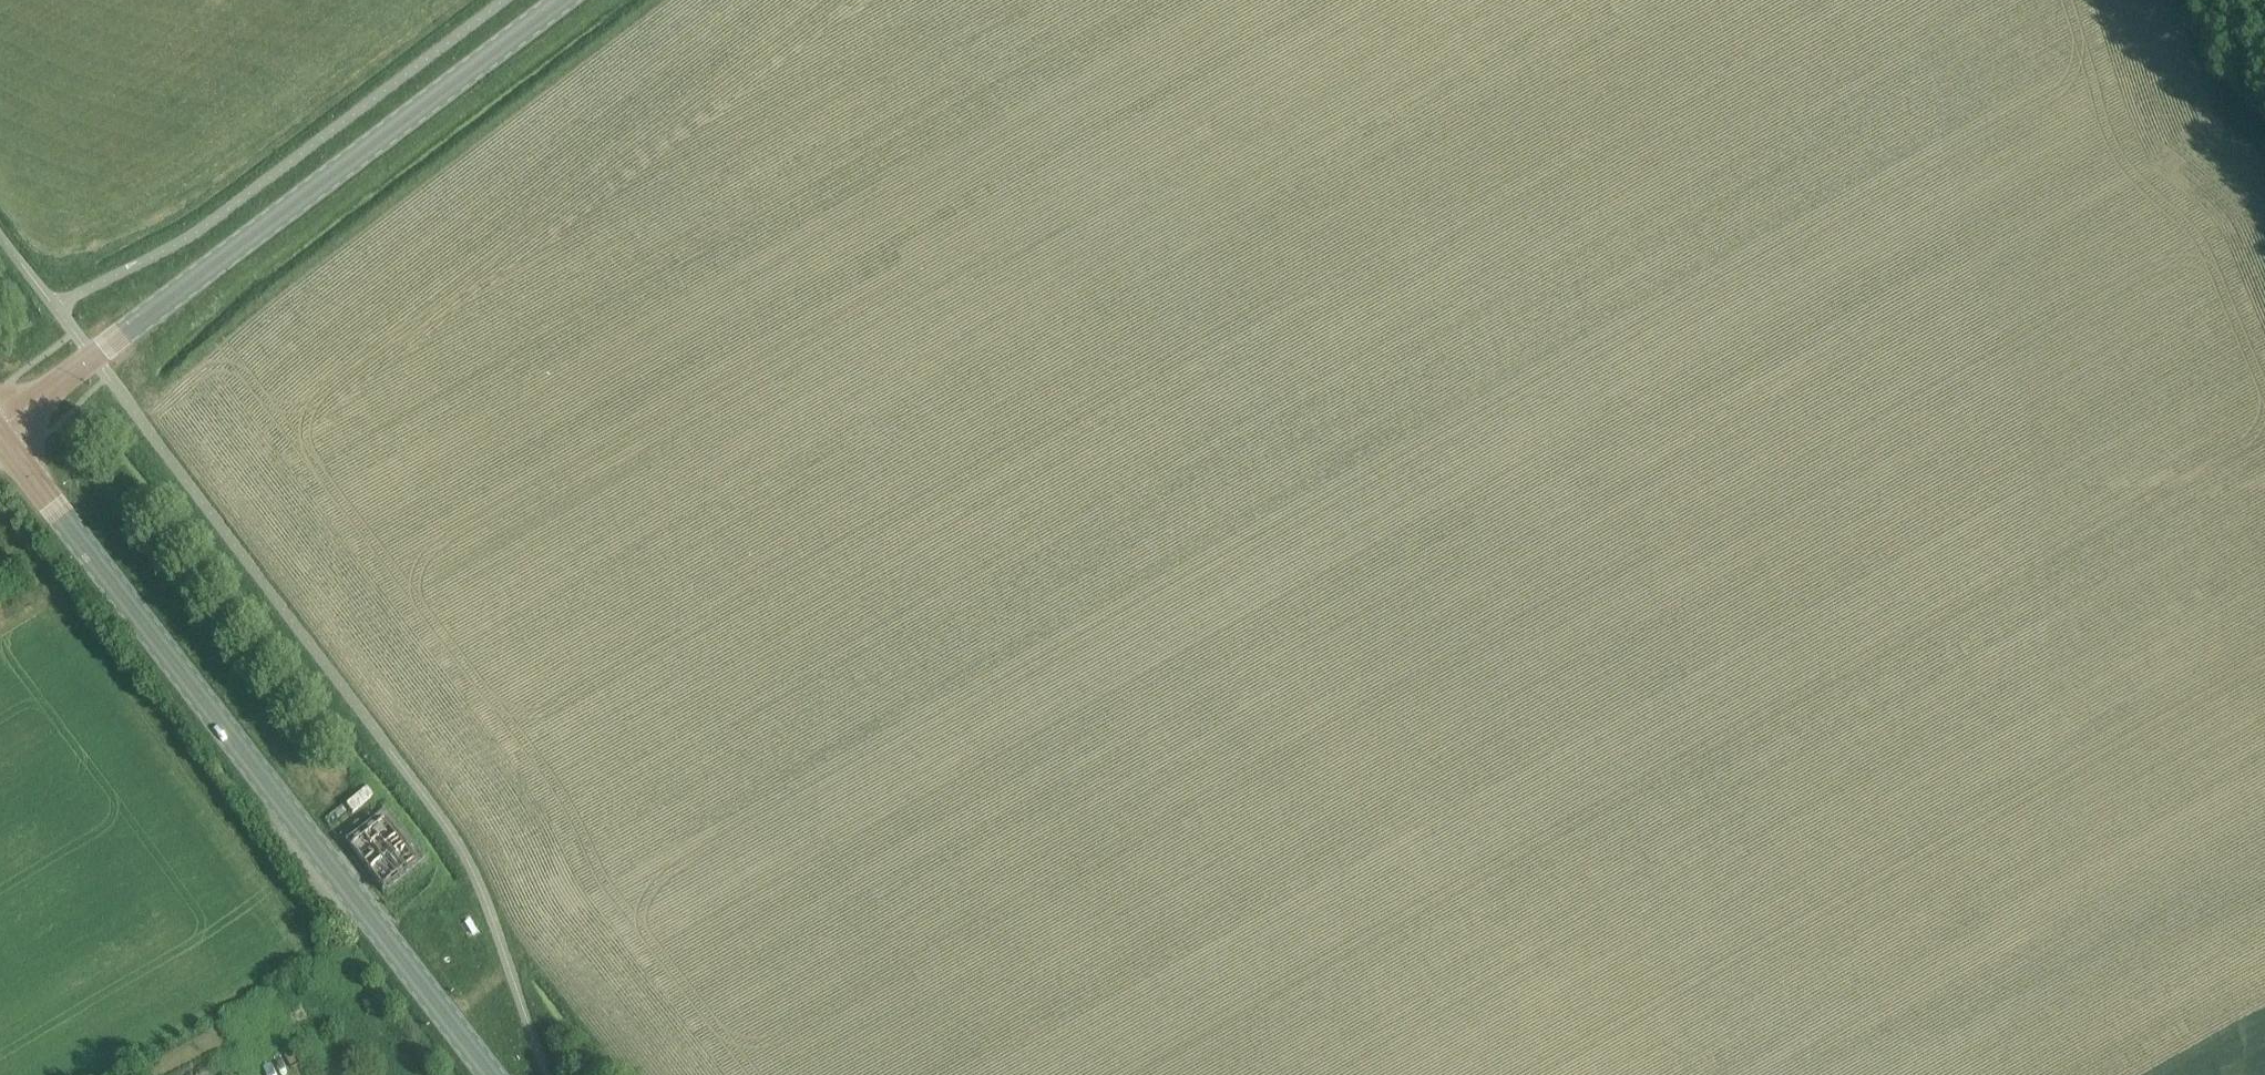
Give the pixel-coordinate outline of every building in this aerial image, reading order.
[(383,820),(349,845),(381,888),(415,862),(383,820)]
